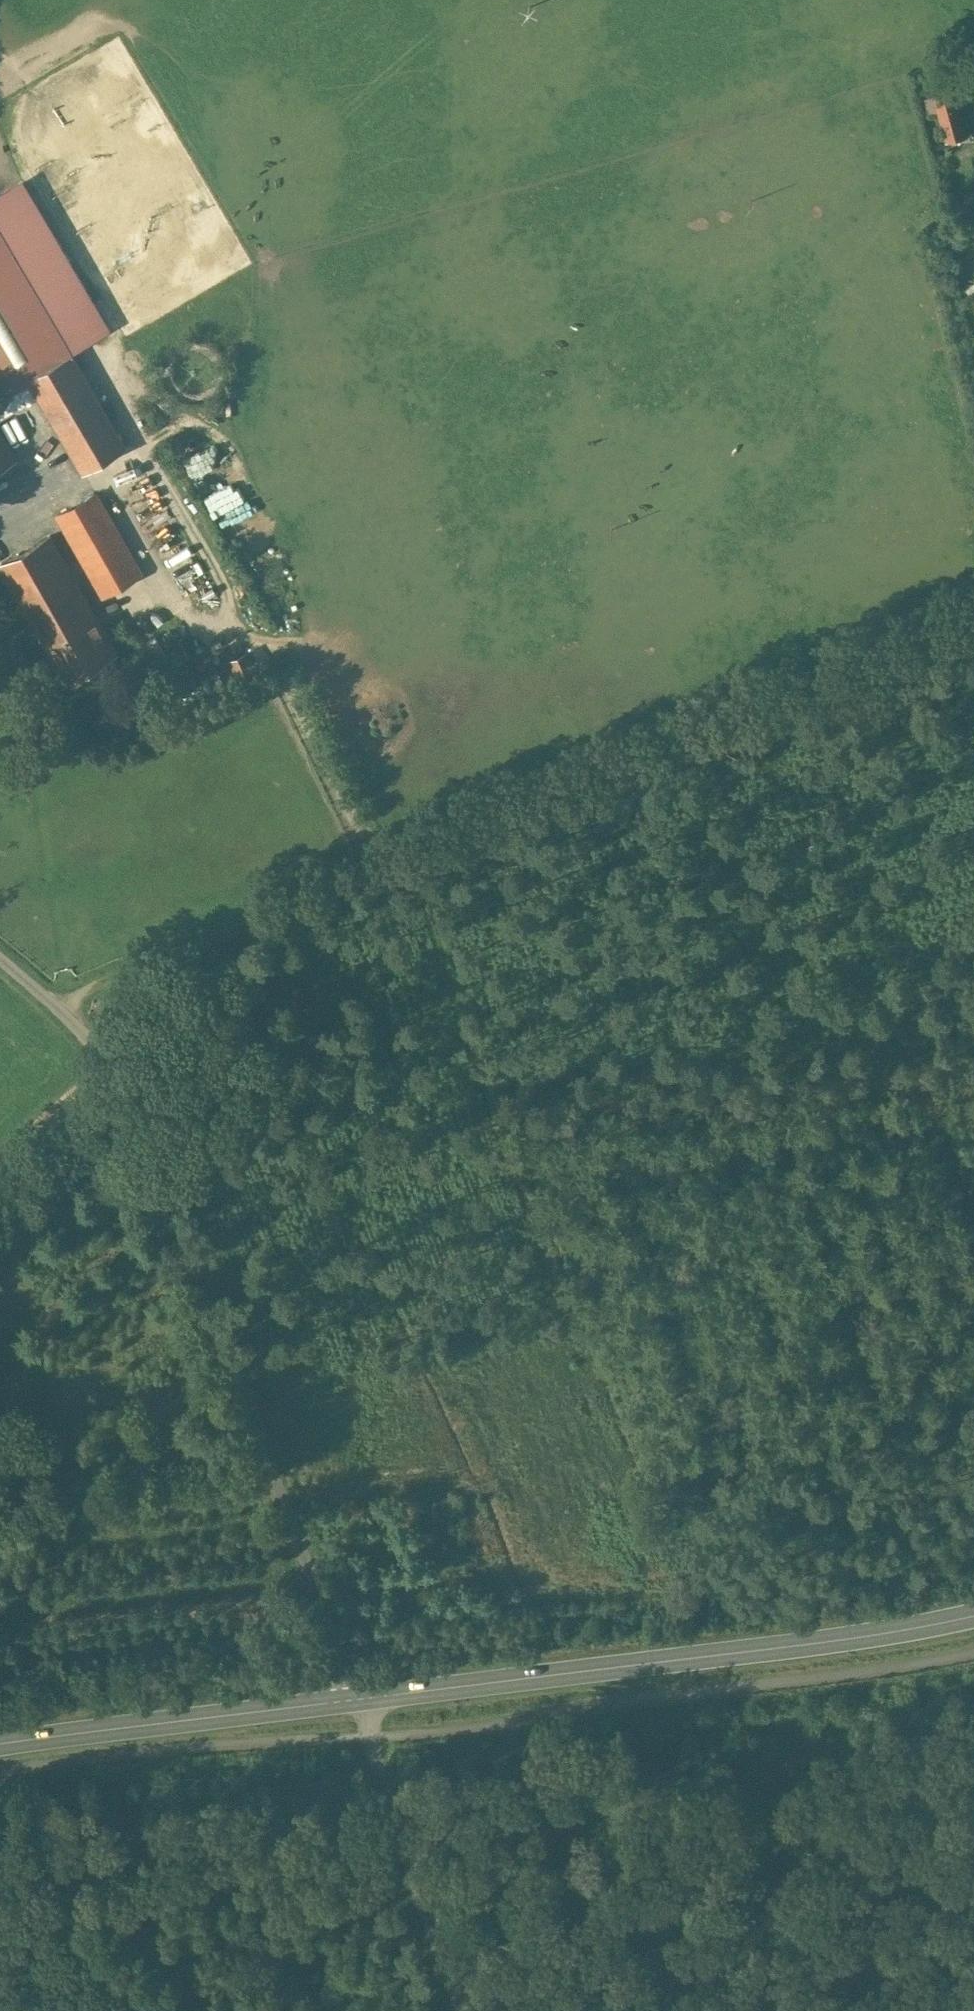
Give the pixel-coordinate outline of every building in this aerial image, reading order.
[(950,82),(932,87),(947,141),(965,136),(950,82)] [(0,232),(0,386),(14,378),(17,384),(29,377),(70,353),(0,232)] [(125,447),(70,353),(29,377),(84,471),(125,447)] [(28,402),(17,384),(14,378),(0,386),(0,418),(28,402)] [(15,459),(0,433),(0,468),(15,459)] [(217,501),(223,523),(261,513),(255,491),(217,501)] [(96,492),(58,514),(103,594),(141,572),(96,492)] [(50,534),(0,562),(0,563),(67,680),(117,652),(50,534)] [(247,651),(232,659),(245,686),(260,679),(247,651)]
